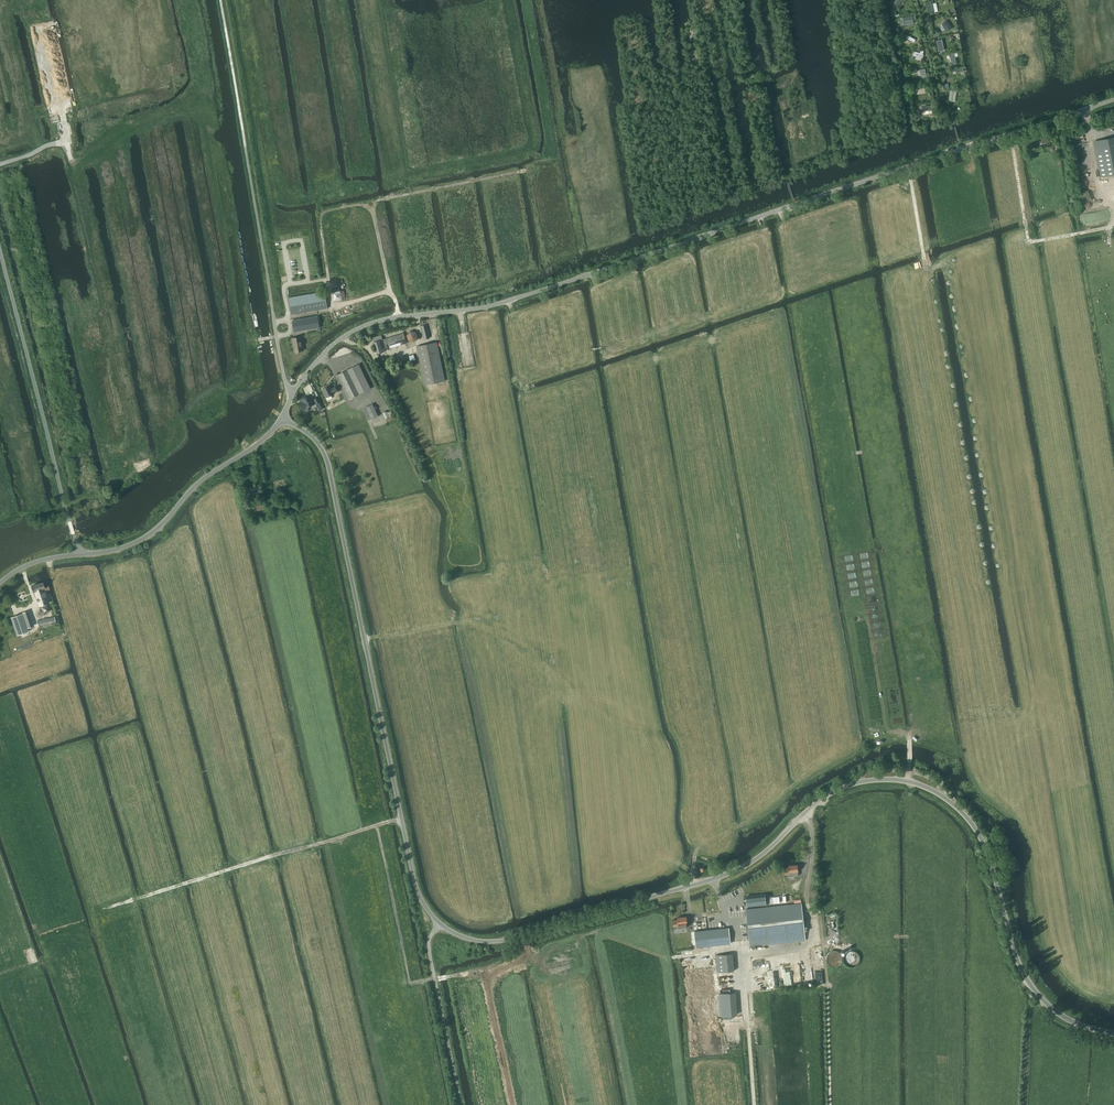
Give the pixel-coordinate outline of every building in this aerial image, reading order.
[(946,20),(938,25),(943,32),(945,30),(947,32),(952,29),(946,20)] [(907,34),(905,38),(914,42),(916,38),(907,34)] [(939,52),(944,50),(941,39),(936,41),(939,52)] [(920,53),(915,52),(914,56),(922,58),(924,55),(923,54),(924,51),(921,50),(920,53)] [(927,82),(924,69),(920,70),(920,73),(918,73),(919,83),(927,82)] [(912,89),(913,95),(926,93),(925,87),(912,89)] [(922,115),(933,114),(932,105),(921,107),(922,115)] [(1094,141),(1101,178),(1113,175),(1113,137),(1094,141)] [(341,290),(332,292),(334,301),(343,299),(341,290)] [(325,292),(289,298),(292,314),(328,308),(326,294),(325,292)] [(318,316),(292,320),(294,332),(320,328),(318,316)] [(425,339),(430,338),(426,325),(421,326),(425,339)] [(411,331),(407,335),(409,341),(415,342),(418,337),(417,332),(411,331)] [(383,340),(383,339),(374,342),(378,353),(387,351),(386,349),(407,343),(404,333),(385,339),(385,340),(383,340)] [(295,352),(304,351),(301,336),(293,338),(295,352)] [(425,385),(446,380),(437,342),(417,346),(425,385)] [(370,388),(368,384),(358,364),(348,369),(338,375),(350,398),(370,388)] [(336,387),(331,389),(329,385),(322,389),(326,397),(335,393),(334,393),(338,391),(336,387)] [(303,401),(299,403),(302,410),(307,407),(314,404),(313,401),(310,395),(302,399),(303,401)] [(314,400),(313,401),(314,404),(316,403),(316,404),(318,408),(318,409),(319,411),(322,409),(323,408),(322,405),(321,402),(318,397),(314,399),(314,400)] [(371,419),(378,416),(373,404),(366,407),(371,419)] [(252,498),(259,496),(256,486),(246,488),(248,495),(251,494),(252,498)] [(248,512),(265,508),(263,501),(247,505),(248,512)] [(271,512),(289,508),(288,502),(270,506),(271,512)] [(47,587),(45,588),(44,583),(32,587),(33,592),(35,592),(40,607),(49,604),(45,592),(48,591),(47,587)] [(50,612),(48,605),(41,607),(43,614),(50,612)] [(23,613),(11,617),(17,635),(29,631),(27,628),(34,625),(29,610),(22,613),(23,613)] [(38,626),(56,622),(55,617),(37,621),(38,626)] [(788,867),(784,868),(784,874),(789,874),(790,876),(794,875),(798,875),(797,871),(798,871),(797,864),(788,865),(788,867)] [(747,906),(766,904),(765,894),(746,896),(747,906)] [(750,946),(806,940),(801,903),(746,909),(750,946)] [(677,919),(673,919),(673,926),(678,926),(678,928),(687,927),(686,923),(687,923),(687,916),(677,917),(677,919)] [(695,931),(696,946),(696,947),(708,945),(713,945),(730,943),(729,928),(707,930),(695,931)] [(859,960),(859,958),(859,957),(858,955),(858,954),(857,952),(855,951),(854,951),(852,950),(851,950),(849,950),(847,951),(846,952),(845,953),(844,954),(843,956),(843,957),(843,959),(843,961),(844,962),(845,964),(846,965),(848,965),(849,966),(851,966),(852,966),(854,966),(855,965),(857,964),(858,963),(858,961),(859,960)] [(841,960),(842,958),(841,957),(841,955),(840,954),(839,953),(838,952),(837,951),(836,951),(834,951),(833,951),(831,951),(830,952),(829,953),(828,954),(827,955),(827,957),(826,958),(827,960),(827,961),(828,962),(829,964),(830,965),(831,965),(833,966),(834,966),(835,966),(837,965),(838,965),(839,964),(840,963),(841,961),(841,960)] [(733,953),(715,955),(717,972),(734,971),(733,953)] [(720,1017),(738,1015),(736,993),(729,993),(719,994),(720,1017)]
